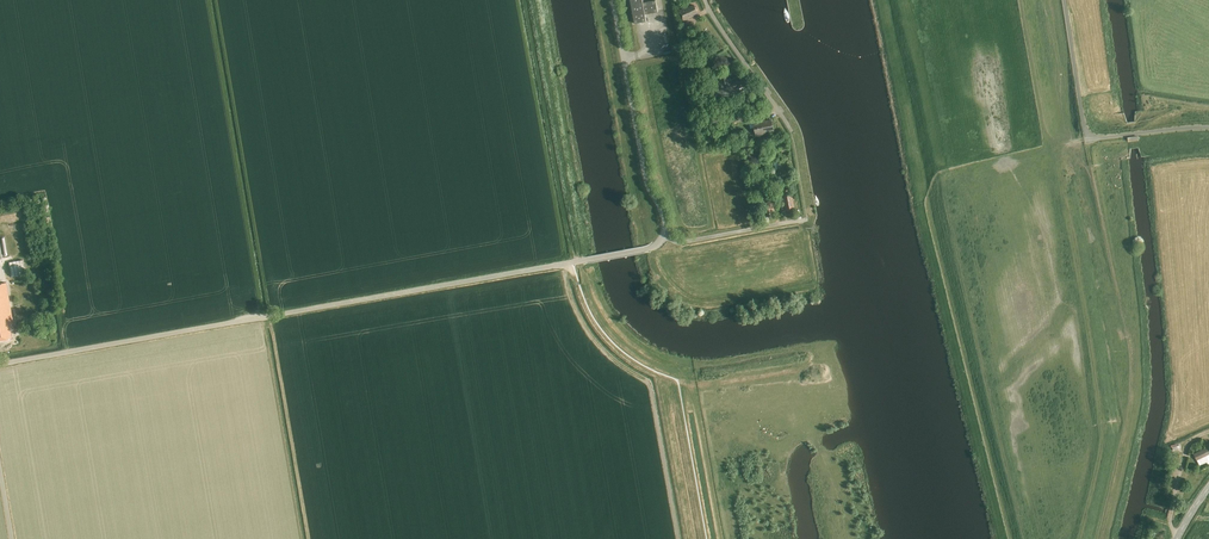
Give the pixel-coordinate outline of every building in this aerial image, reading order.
[(635,23),(646,21),(645,14),(658,12),(656,0),(643,3),(643,0),(631,0),(635,23)] [(693,15),(698,13),(694,5),(689,7),(689,6),(680,11),(685,21),(694,17),(693,15)] [(685,31),(691,27),(688,21),(682,25),(685,31)] [(727,73),(724,73),(725,84),(726,83),(727,83),(728,82),(730,87),(735,85),(735,86),(744,81),(741,75),(731,79),(731,78),(730,79),(729,75),(728,74),(727,74),(727,73)] [(715,98),(733,95),(731,88),(713,91),(715,98)] [(725,120),(723,114),(711,117),(712,123),(725,120)] [(767,132),(774,130),(772,120),(765,121),(765,120),(753,122),(756,135),(767,133),(767,132)] [(790,194),(782,195),(785,209),(787,208),(787,210),(793,209),(793,207),(794,207),(792,193),(790,194)] [(772,211),(774,211),(772,197),(763,199),(765,212),(767,212),(767,214),(773,213),(772,211)] [(23,252),(21,254),(26,261),(29,259),(23,252)] [(0,283),(0,339),(12,337),(9,322),(13,322),(7,282),(0,283)] [(1194,454),(1200,465),(1207,461),(1208,465),(1208,448),(1208,447),(1194,454)]
